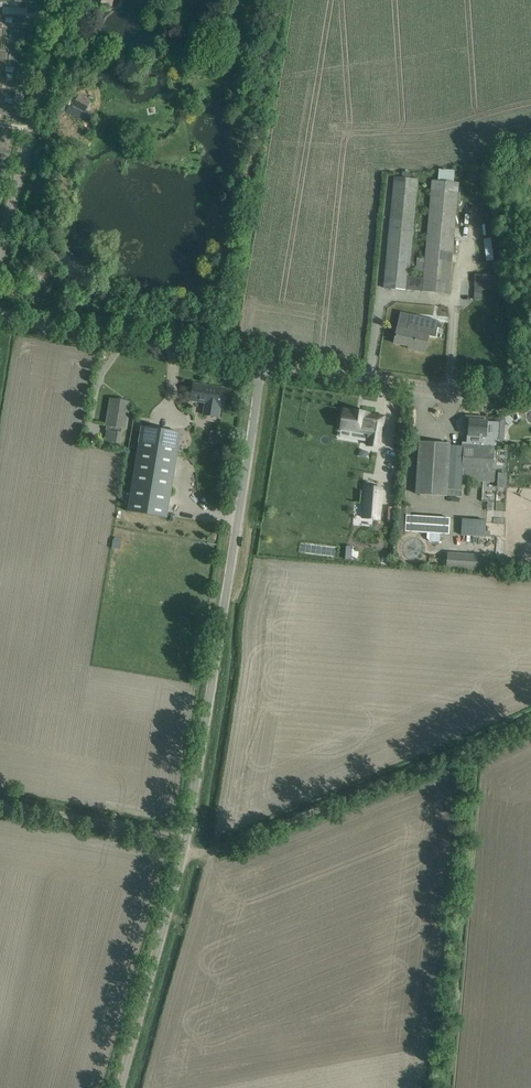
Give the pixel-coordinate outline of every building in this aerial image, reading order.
[(84,113),(91,101),(82,96),(79,94),(72,106),(80,111),(84,113)] [(401,178),(394,177),(384,288),(449,294),(459,183),(454,182),(455,170),(439,168),(438,181),(432,180),(425,258),(417,257),(416,270),(424,272),(423,277),(408,276),(416,179),(409,179),(401,178)] [(474,273),(474,299),(481,299),(481,289),(503,289),(503,273),(474,273)] [(398,326),(394,343),(414,347),(413,349),(425,352),(428,336),(436,337),(439,321),(410,315),(407,328),(398,326)] [(205,403),(205,407),(203,414),(219,417),(220,408),(222,409),(226,389),(194,384),(191,400),(192,400),(191,401),(205,403)] [(109,409),(106,425),(108,426),(108,430),(106,441),(119,444),(121,433),(122,428),(126,429),(129,413),(131,402),(110,398),(109,409)] [(344,409),(340,429),(369,434),(367,445),(379,447),(384,416),(344,409)] [(416,491),(446,494),(460,495),(461,479),(494,481),(495,470),(493,470),(495,446),(494,446),(495,440),(504,440),(505,426),(496,426),(496,422),(479,420),(479,416),(466,415),(465,428),(469,428),(467,445),(463,444),(463,446),(450,445),(450,444),(419,442),(416,491)] [(167,518),(181,433),(141,427),(127,511),(167,518)] [(506,487),(507,473),(499,472),(498,486),(506,487)] [(296,493),(297,483),(283,482),(282,492),(296,493)] [(366,487),(363,518),(379,519),(381,488),(366,487)] [(449,534),(451,517),(409,514),(410,512),(411,505),(399,505),(399,512),(398,529),(405,531),(449,534)] [(448,553),(447,568),(487,571),(488,556),(448,553)]
